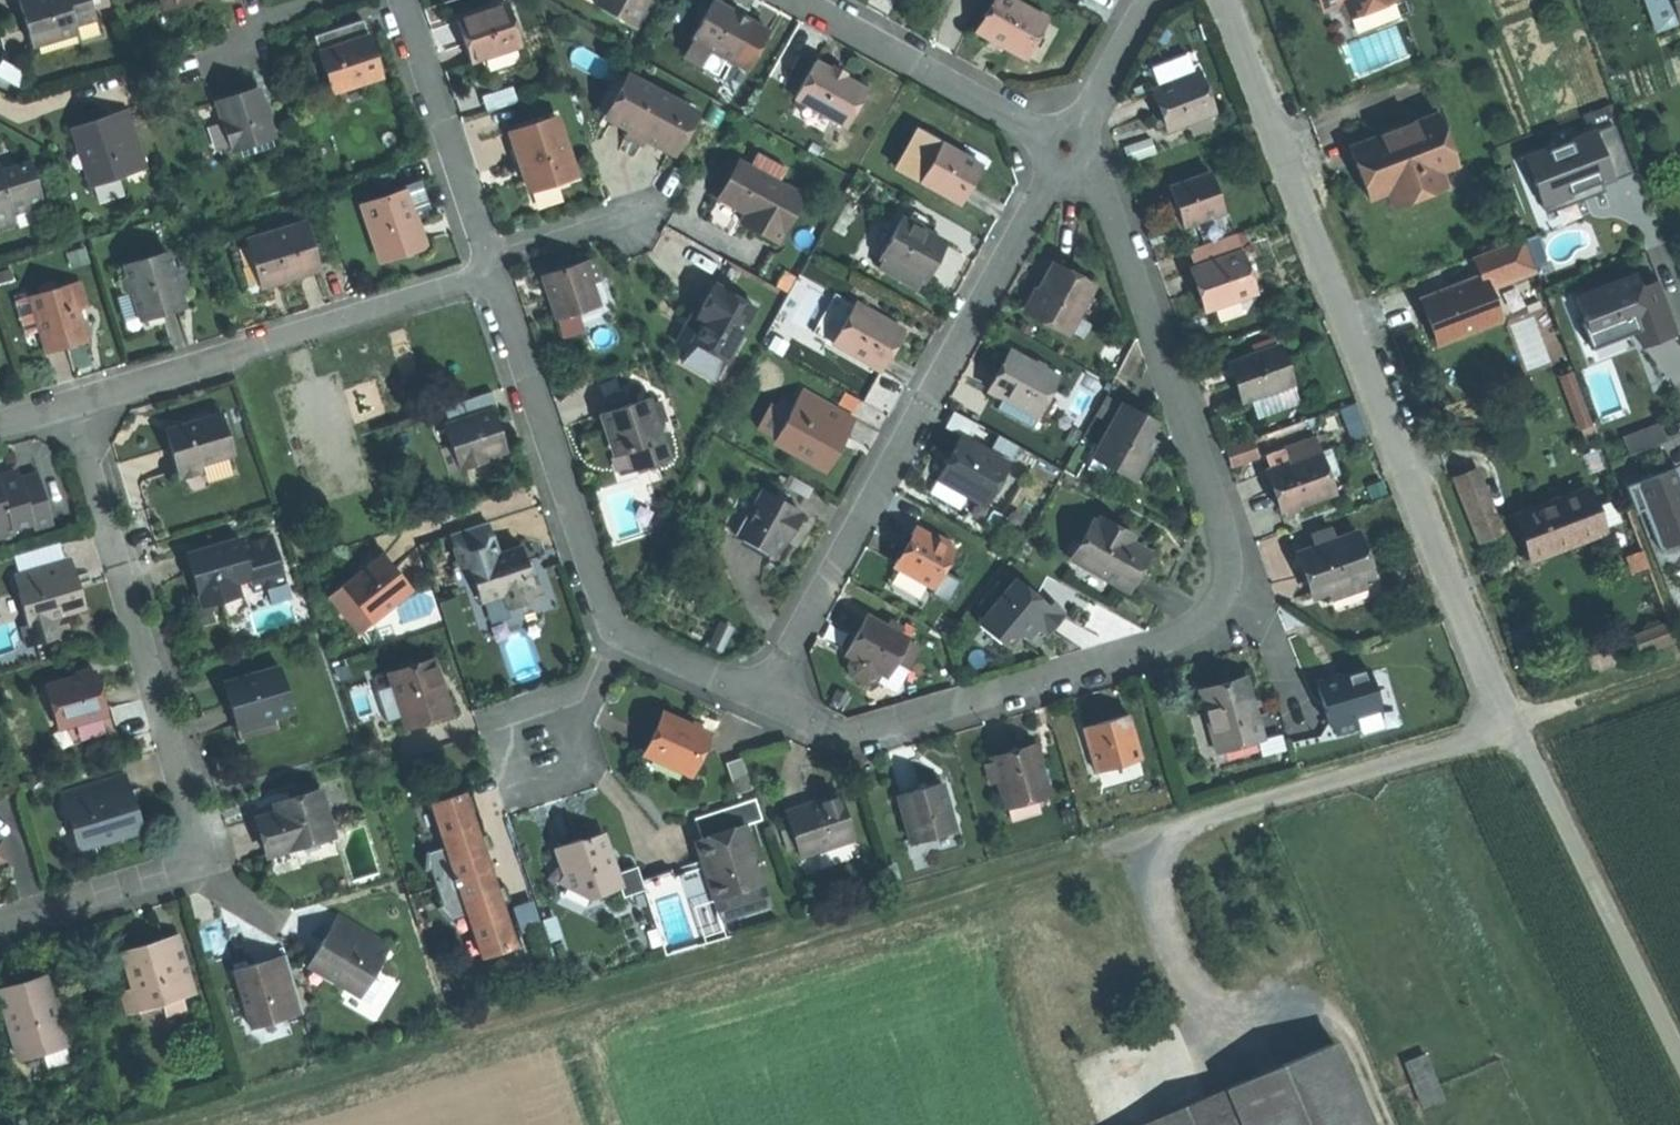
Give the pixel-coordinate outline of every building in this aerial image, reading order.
[(98,0),(39,0),(28,4),(35,26),(43,49),(86,34),(84,26),(104,20),(98,0)] [(167,11),(197,0),(163,0),(167,11)] [(595,9),(633,29),(648,0),(600,0),(595,9)] [(1008,0),(997,0),(978,35),(1022,60),(1033,40),(1044,20),(1008,0)] [(1324,8),(1343,1),(1349,17),(1391,0),(1321,0),(1324,8)] [(1673,0),(1652,0),(1662,24),(1679,17),(1673,0)] [(742,18),(714,3),(693,41),(695,43),(730,61),(750,72),(771,34),(742,18)] [(522,47),(508,6),(457,23),(464,43),(471,65),(522,47)] [(363,22),(314,38),(332,94),(381,78),(372,50),(363,22)] [(1400,25),(1348,43),(1358,73),(1410,55),(1400,25)] [(695,43),(686,59),(720,78),(730,61),(695,43)] [(785,86),(799,94),(815,65),(801,57),(785,86)] [(841,77),(816,63),(815,65),(799,94),(796,100),(842,126),(863,89),(841,77)] [(591,110),(609,120),(630,82),(612,72),(591,110)] [(1171,133),(1193,125),(1209,119),(1215,116),(1200,76),(1156,93),(1164,114),(1171,133)] [(630,82),(609,120),(608,121),(630,134),(647,143),(674,158),(697,116),(631,80),(630,82)] [(237,96),(218,102),(234,152),(276,139),(260,88),(237,96)] [(124,105),(101,116),(103,121),(127,110),(124,105)] [(103,121),(101,116),(89,121),(70,129),(78,148),(84,145),(101,184),(150,162),(127,110),(103,121)] [(1443,173),(1461,166),(1440,114),(1353,149),(1363,172),(1374,200),(1391,193),(1397,209),(1449,188),(1443,173)] [(575,181),(555,119),(509,134),(519,166),(530,196),(575,181)] [(1209,119),(1193,125),(1197,134),(1212,128),(1209,119)] [(1553,142),(1522,154),(1533,182),(1537,180),(1547,207),(1575,196),(1573,191),(1602,180),(1603,183),(1604,182),(1635,171),(1616,122),(1555,145),(1553,142)] [(921,180),(941,141),(917,128),(896,167),(921,180)] [(647,143),(630,134),(627,140),(635,145),(643,149),(647,143)] [(1158,156),(1153,140),(1125,149),(1130,165),(1158,156)] [(984,163),(941,141),(921,180),(963,202),(973,184),(984,163)] [(84,145),(78,148),(95,186),(101,184),(84,145)] [(1470,162),(1461,166),(1443,173),(1449,188),(1452,195),(1479,184),(1470,162)] [(803,199),(740,163),(719,200),(746,216),(741,225),(759,235),(777,246),(803,199)] [(5,166),(0,168),(0,232),(22,226),(20,218),(51,209),(39,166),(17,173),(8,175),(5,166)] [(1227,216),(1213,177),(1171,191),(1179,213),(1185,231),(1227,216)] [(1607,189),(1604,182),(1603,183),(1602,180),(1573,191),(1575,196),(1547,207),(1548,211),(1607,189)] [(402,192),(403,195),(413,226),(416,225),(431,220),(420,186),(402,192)] [(413,226),(403,195),(361,208),(380,264),(424,250),(419,234),(416,225),(413,226)] [(902,222),(881,261),(926,286),(935,269),(947,246),(902,222)] [(245,244),(259,289),(286,281),(316,272),(302,226),(245,244)] [(1235,235),(1192,250),(1200,272),(1243,257),(1235,235)] [(1487,279),(1491,290),(1540,270),(1527,239),(1478,258),(1487,279)] [(246,294),(259,289),(245,244),(231,248),(246,294)] [(184,309),(179,293),(177,285),(184,283),(180,269),(173,272),(168,255),(124,268),(127,277),(123,282),(126,292),(133,295),(141,322),(184,309)] [(1243,257),(1200,272),(1197,273),(1204,295),(1211,314),(1257,298),(1243,257)] [(548,299),(556,323),(578,315),(599,308),(592,286),(600,283),(592,261),(541,277),(548,299)] [(926,286),(881,261),(876,270),(921,295),(926,286)] [(1093,294),(1053,272),(1040,296),(1029,316),(1069,338),(1093,294)] [(1578,296),(1587,319),(1583,320),(1592,343),(1628,329),(1626,324),(1637,320),(1640,329),(1646,344),(1679,331),(1679,325),(1661,277),(1643,285),(1638,272),(1578,296)] [(1503,321),(1491,290),(1487,279),(1424,304),(1433,327),(1441,346),(1503,321)] [(177,285),(179,293),(183,292),(187,291),(184,283),(177,285)] [(88,311),(80,284),(31,299),(49,355),(70,349),(88,344),(79,314),(88,311)] [(704,308),(696,321),(705,326),(694,347),(725,364),(754,310),(714,288),(704,308)] [(814,331),(833,341),(856,301),(837,290),(814,331)] [(856,301),(833,341),(882,369),(893,348),(905,328),(856,301)] [(578,315),(556,323),(562,339),(584,332),(578,315)] [(705,326),(696,321),(694,320),(678,350),(689,356),(694,347),(705,326)] [(1593,347),(1640,329),(1637,320),(1626,324),(1628,329),(1592,343),(1593,347)] [(1281,345),(1239,360),(1243,373),(1237,375),(1241,386),(1245,399),(1270,389),(1294,380),(1281,345)] [(725,364),(694,347),(689,356),(683,367),(714,384),(725,364)] [(990,393),(1000,398),(1037,418),(1047,399),(1061,374),(1014,349),(1002,371),(990,393)] [(1243,373),(1239,360),(1232,363),(1237,375),(1243,373)] [(1301,399),(1294,380),(1270,389),(1277,408),(1301,399)] [(805,388),(793,411),(778,438),(829,466),(843,441),(837,438),(839,433),(850,413),(805,388)] [(491,396),(442,412),(448,429),(444,431),(450,451),(442,453),(450,477),(490,464),(489,460),(504,455),(498,435),(491,414),(496,412),(491,396)] [(1037,418),(1000,398),(994,410),(1038,433),(1055,403),(1047,399),(1037,418)] [(670,462),(650,401),(600,417),(607,437),(611,436),(614,447),(618,458),(627,455),(634,474),(670,462)] [(778,438),(793,411),(776,402),(761,429),(778,438)] [(1120,467),(1117,472),(1134,482),(1155,444),(1150,441),(1155,433),(1149,430),(1144,427),(1147,422),(1125,410),(1100,455),(1120,467)] [(233,457),(221,417),(166,433),(173,457),(181,481),(202,475),(200,466),(202,466),(227,458),(233,457)] [(1663,422),(1627,436),(1633,453),(1670,438),(1663,422)] [(942,475),(971,491),(987,501),(1010,462),(964,435),(951,458),(941,474),(942,475)] [(1290,453),(1292,461),(1318,451),(1322,450),(1317,435),(1287,446),(1290,453)] [(1260,460),(1253,441),(1226,451),(1233,469),(1260,460)] [(1318,451),(1333,493),(1345,488),(1348,481),(1336,450),(1328,448),(1322,450),(1318,451)] [(1292,461),(1277,466),(1270,469),(1278,491),(1285,510),(1333,493),(1318,451),(1292,461)] [(1274,459),(1277,466),(1292,461),(1290,453),(1274,459)] [(1111,484),(1117,472),(1120,467),(1100,455),(1090,472),(1111,484)] [(233,478),(227,458),(202,466),(208,485),(233,478)] [(1674,468),(1679,466),(1679,465),(1629,484),(1640,510),(1647,507),(1665,548),(1679,541),(1679,482),(1674,468)] [(1504,533),(1480,471),(1461,479),(1484,541),(1504,533)] [(19,479),(17,472),(6,475),(0,477),(0,484),(0,485),(1,487),(20,482),(19,479)] [(19,479),(20,482),(1,487),(0,485),(0,544),(16,539),(13,532),(33,526),(35,533),(53,528),(38,474),(19,479)] [(962,505),(971,491),(942,475),(934,489),(962,505)] [(728,528),(740,535),(766,488),(754,482),(728,528)] [(766,488),(740,535),(780,557),(792,535),(806,511),(766,488)] [(1608,530),(1593,491),(1554,506),(1520,519),(1534,558),(1608,530)] [(1078,559),(1100,518),(1094,515),(1072,555),(1078,559)] [(1102,516),(1100,518),(1078,559),(1132,588),(1143,568),(1153,548),(1123,532),(1125,528),(1102,516)] [(957,547),(918,525),(907,545),(897,563),(937,585),(957,547)] [(493,561),(483,528),(450,539),(461,573),(468,570),(468,569),(493,561)] [(1313,538),(1317,548),(1335,542),(1331,532),(1313,538)] [(1335,542),(1317,548),(1303,553),(1311,575),(1318,599),(1329,595),(1363,584),(1375,580),(1359,534),(1335,542)] [(273,538),(242,547),(251,580),(250,580),(254,592),(285,584),(273,538)] [(212,555),(211,549),(188,555),(195,581),(203,608),(240,597),(236,584),(250,580),(251,580),(242,547),(241,541),(225,545),(226,551),(212,555)] [(13,555),(20,576),(64,563),(58,542),(13,555)] [(225,545),(211,549),(212,555),(226,551),(225,545)] [(521,551),(493,561),(468,569),(468,570),(480,607),(502,600),(506,613),(544,600),(536,575),(530,577),(526,567),(521,551)] [(381,559),(341,592),(370,626),(409,594),(393,574),(381,559)] [(71,561),(66,563),(71,579),(77,578),(71,561)] [(64,563),(20,576),(25,593),(19,595),(29,627),(31,626),(37,646),(73,636),(67,616),(86,610),(81,592),(77,578),(71,579),(66,563),(64,563)] [(25,593),(20,576),(14,578),(19,595),(25,593)] [(1035,628),(1050,611),(1019,584),(981,628),(1003,647),(1011,638),(1025,640),(1030,634),(1035,628)] [(1363,584),(1329,595),(1331,603),(1366,591),(1363,584)] [(409,618),(434,598),(423,585),(398,604),(409,618)] [(370,626),(341,592),(329,602),(358,636),(370,626)] [(1054,605),(1050,611),(1035,628),(1049,640),(1069,618),(1054,605)] [(853,661),(880,676),(888,681),(909,643),(866,620),(855,641),(846,657),(853,661)] [(1679,636),(1679,632),(1675,620),(1641,634),(1647,649),(1679,636)] [(721,627),(711,648),(721,653),(732,632),(721,627)] [(876,683),(880,676),(853,661),(849,668),(852,679),(865,687),(876,683)] [(440,691),(431,664),(388,678),(405,729),(448,715),(440,691)] [(106,691),(99,668),(49,682),(62,726),(112,712),(106,691)] [(1338,723),(1358,717),(1380,711),(1373,687),(1377,686),(1372,668),(1341,677),(1322,683),(1334,724),(1338,723)] [(232,709),(238,730),(276,718),(294,713),(281,669),(225,685),(232,709)] [(1203,690),(1220,751),(1269,737),(1252,677),(1226,684),(1203,690)] [(1285,708),(1288,735),(1320,732),(1317,705),(1285,708)] [(658,732),(651,746),(698,767),(716,726),(669,706),(658,732)] [(1143,759),(1131,714),(1107,721),(1087,727),(1100,771),(1143,759)] [(1362,731),(1358,717),(1338,723),(1342,737),(1362,731)] [(276,718),(238,730),(242,742),(280,731),(276,718)] [(996,762),(1002,780),(1008,799),(1049,786),(1035,744),(1013,751),(995,757),(996,762)] [(698,767),(651,746),(646,759),(693,780),(698,767)] [(743,759),(728,764),(739,797),(754,792),(743,759)] [(991,783),(1002,780),(996,762),(986,765),(991,783)] [(125,777),(117,780),(124,804),(133,802),(125,777)] [(124,804),(117,780),(63,796),(79,847),(141,829),(136,813),(133,802),(124,804)] [(934,839),(958,832),(959,831),(944,781),(921,788),(900,794),(916,844),(934,839)] [(271,857),(337,839),(324,793),(279,806),(281,813),(260,818),(265,836),(271,857)] [(788,812),(805,859),(858,840),(841,793),(815,802),(788,812)] [(429,872),(435,888),(492,868),(485,850),(481,837),(466,796),(460,797),(459,794),(432,802),(446,847),(425,853),(423,871),(429,872)] [(697,822),(704,843),(747,829),(765,823),(758,802),(697,822)] [(141,829),(79,847),(81,854),(143,836),(141,829)] [(707,867),(718,903),(766,887),(747,829),(704,843),(699,845),(707,867)] [(963,848),(958,832),(934,839),(939,855),(963,848)] [(488,834),(481,837),(485,850),(491,848),(489,840),(488,834)] [(622,894),(602,840),(579,846),(557,852),(566,879),(561,888),(591,904),(622,894)] [(492,868),(435,888),(441,905),(436,909),(449,924),(452,921),(469,915),(484,958),(512,949),(510,944),(518,941),(503,900),(498,887),(492,868)] [(498,887),(503,900),(511,897),(503,886),(498,887)] [(718,903),(722,912),(769,896),(766,887),(718,903)] [(769,896),(722,912),(725,923),(773,907),(769,896)] [(339,919),(330,934),(336,937),(345,922),(339,919)] [(336,937),(330,934),(324,944),(311,966),(363,996),(391,949),(345,922),(336,937)] [(140,988),(146,1009),(193,995),(177,941),(165,944),(164,940),(149,945),(128,951),(134,970),(140,988)] [(119,954),(125,973),(134,970),(128,951),(119,954)] [(266,970),(287,964),(285,958),(265,963),(266,970)] [(279,1015),(299,1009),(287,964),(266,970),(265,963),(255,966),(233,972),(249,1031),(281,1022),(279,1015)] [(125,973),(130,991),(140,988),(134,970),(125,973)] [(44,979),(22,985),(0,992),(0,998),(19,1058),(64,1043),(44,979)] [(140,988),(130,991),(120,994),(127,1015),(146,1009),(140,988)] [(301,1016),(299,1009),(279,1015),(281,1022),(301,1016)] [(1282,1124),(1372,1124),(1334,1040),(1259,1073),(1282,1124)] [(1444,1094),(1434,1071),(1413,1080),(1424,1103),(1444,1094)] [(1259,1073),(1142,1124),(1282,1124),(1259,1073)]
